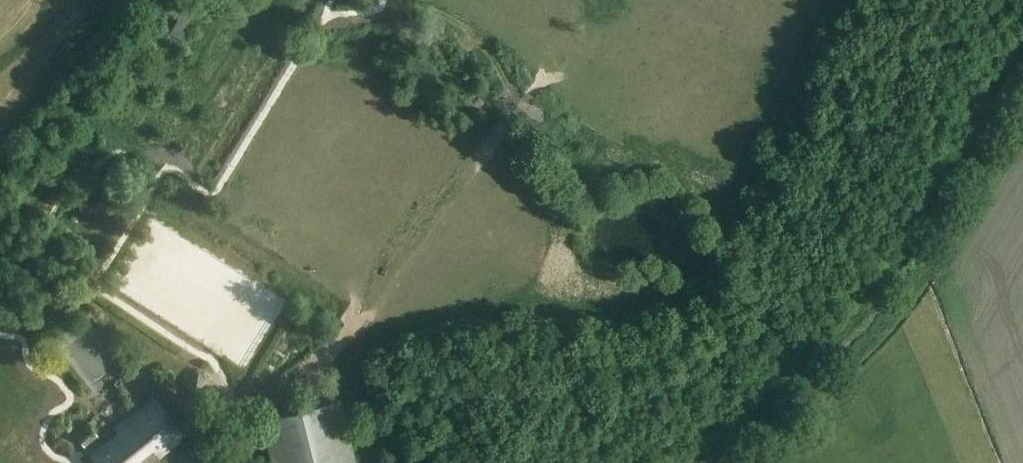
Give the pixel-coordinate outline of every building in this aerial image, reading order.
[(272,462),(356,462),(340,398),(261,418),(272,462)] [(184,436),(154,399),(106,438),(109,441),(92,455),(98,462),(150,462),(184,436)] [(90,425),(76,436),(84,446),(97,435),(90,425)]
